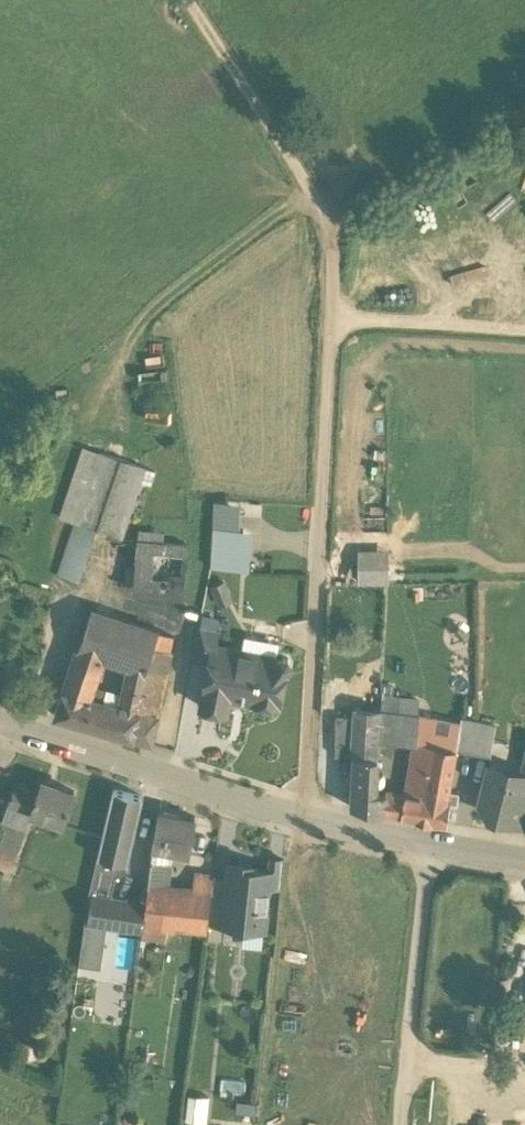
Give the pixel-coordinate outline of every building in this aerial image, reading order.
[(98,452),(75,521),(76,521),(95,528),(95,530),(121,539),(145,467),(98,452)] [(95,528),(76,521),(63,558),(82,565),(95,530),(95,528)] [(210,566),(249,568),(251,530),(212,528),(210,566)] [(152,531),(140,530),(138,545),(187,549),(188,543),(151,540),(152,531)] [(138,545),(136,545),(132,587),(183,592),(187,549),(138,545)] [(82,565),(63,558),(58,573),(78,580),(82,565)] [(387,565),(363,565),(363,580),(387,580),(387,565)] [(173,636),(92,607),(72,664),(97,673),(99,667),(103,656),(129,665),(130,659),(150,663),(147,677),(133,737),(153,743),(159,715),(158,715),(173,652),(170,648),(173,636)] [(217,631),(198,627),(193,657),(209,660),(212,644),(214,645),(217,631)] [(214,645),(212,644),(209,660),(200,705),(225,710),(229,693),(255,698),(257,704),(272,707),(279,701),(285,670),(290,666),(291,659),(286,654),(282,653),(275,657),(214,645)] [(150,663),(130,659),(129,665),(127,672),(147,677),(150,663)] [(97,673),(72,664),(64,690),(62,690),(55,714),(111,731),(116,712),(118,713),(119,707),(102,702),(106,688),(94,684),(97,673)] [(119,707),(118,713),(116,712),(111,731),(133,737),(147,677),(127,672),(119,707)] [(381,683),(355,682),(354,689),(360,690),(360,694),(354,694),(354,707),(380,708),(381,683)] [(393,684),(381,683),(380,708),(397,709),(398,709),(399,695),(392,695),(393,684)] [(380,708),(354,707),(353,719),(352,737),(354,737),(379,738),(380,708)] [(397,709),(380,708),(379,738),(394,739),(397,709)] [(398,709),(397,709),(394,739),(414,742),(417,742),(417,739),(420,712),(398,709)] [(478,718),(462,715),(456,746),(472,750),(478,718)] [(495,721),(478,718),(472,750),(490,753),(495,721)] [(353,719),(336,719),(335,753),(353,753),(354,737),(352,737),(353,719)] [(379,738),(354,737),(353,753),(352,805),(385,811),(386,790),(376,789),(379,738)] [(428,742),(417,739),(417,742),(414,742),(405,792),(424,795),(431,750),(426,749),(428,742)] [(456,746),(432,742),(431,750),(424,795),(430,796),(430,795),(450,798),(450,800),(457,801),(458,790),(449,788),(456,746)] [(502,765),(489,762),(479,798),(485,806),(495,809),(493,816),(514,821),(524,781),(524,779),(520,778),(509,775),(502,765)] [(74,789),(42,778),(38,791),(33,789),(26,809),(31,811),(62,822),(74,789)] [(514,821),(524,824),(524,781),(514,821)] [(33,789),(16,783),(9,803),(26,809),(33,789)] [(143,794),(113,787),(98,854),(128,861),(143,794)] [(405,792),(386,790),(385,811),(446,821),(450,800),(450,798),(430,795),(430,796),(424,795),(405,792)] [(26,809),(9,803),(3,819),(26,826),(31,811),(26,809)] [(195,815),(160,808),(154,845),(148,881),(168,883),(172,849),(185,852),(188,833),(191,834),(195,815)] [(3,819),(0,828),(0,857),(13,862),(26,826),(3,819)] [(128,861),(98,854),(89,894),(92,895),(93,893),(111,896),(116,875),(126,870),(128,861)] [(284,857),(268,855),(267,868),(269,869),(268,882),(281,883),(284,857)] [(251,862),(231,860),(229,876),(225,920),(227,921),(247,923),(264,924),(268,882),(269,869),(267,868),(251,867),(251,862)] [(214,874),(199,873),(198,882),(204,883),(204,887),(212,888),(214,875),(214,874)] [(229,876),(214,875),(212,888),(212,890),(211,890),(208,919),(225,920),(229,876)] [(168,883),(148,881),(146,901),(143,921),(165,923),(207,927),(208,919),(211,890),(212,890),(212,888),(204,887),(197,887),(168,883)] [(111,896),(93,893),(92,895),(87,920),(142,928),(143,921),(146,901),(111,896)] [(165,923),(143,921),(142,928),(142,935),(163,937),(165,923)] [(247,923),(227,921),(230,927),(243,929),(247,923)] [(115,930),(113,974),(137,975),(139,928),(106,927),(106,929),(115,930)] [(186,1117),(207,1119),(209,1092),(188,1091),(186,1117)]
